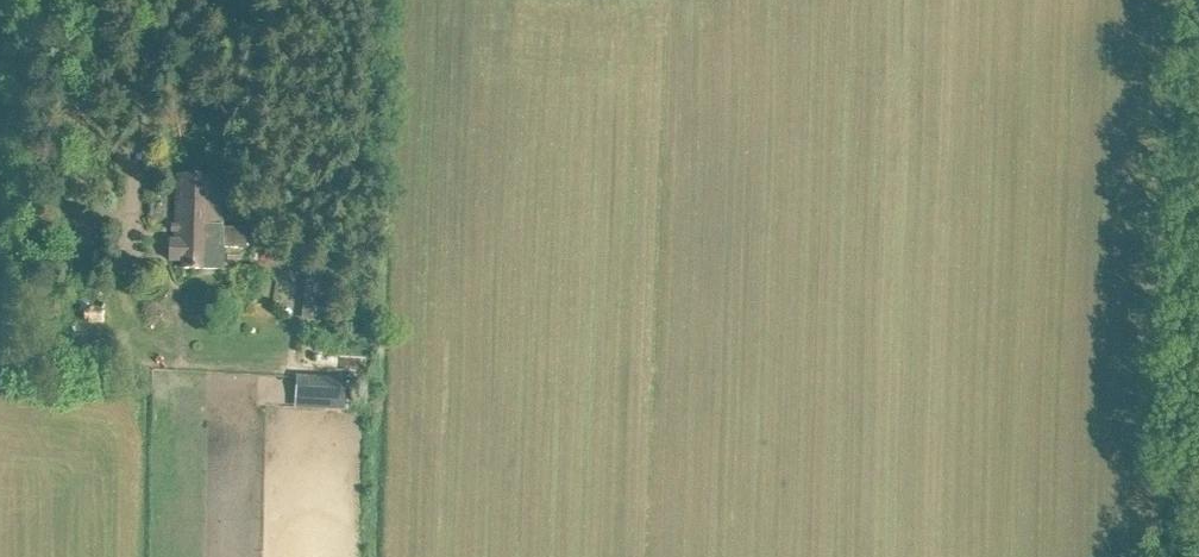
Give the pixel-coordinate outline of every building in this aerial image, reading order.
[(224,272),(225,249),(245,249),(246,230),(222,229),(223,178),(177,176),(175,242),(170,242),(169,262),(181,263),(181,271),(224,272)] [(299,323),(319,325),(323,282),(303,280),(299,323)] [(344,402),(345,378),(307,377),(306,401),(344,402)]
